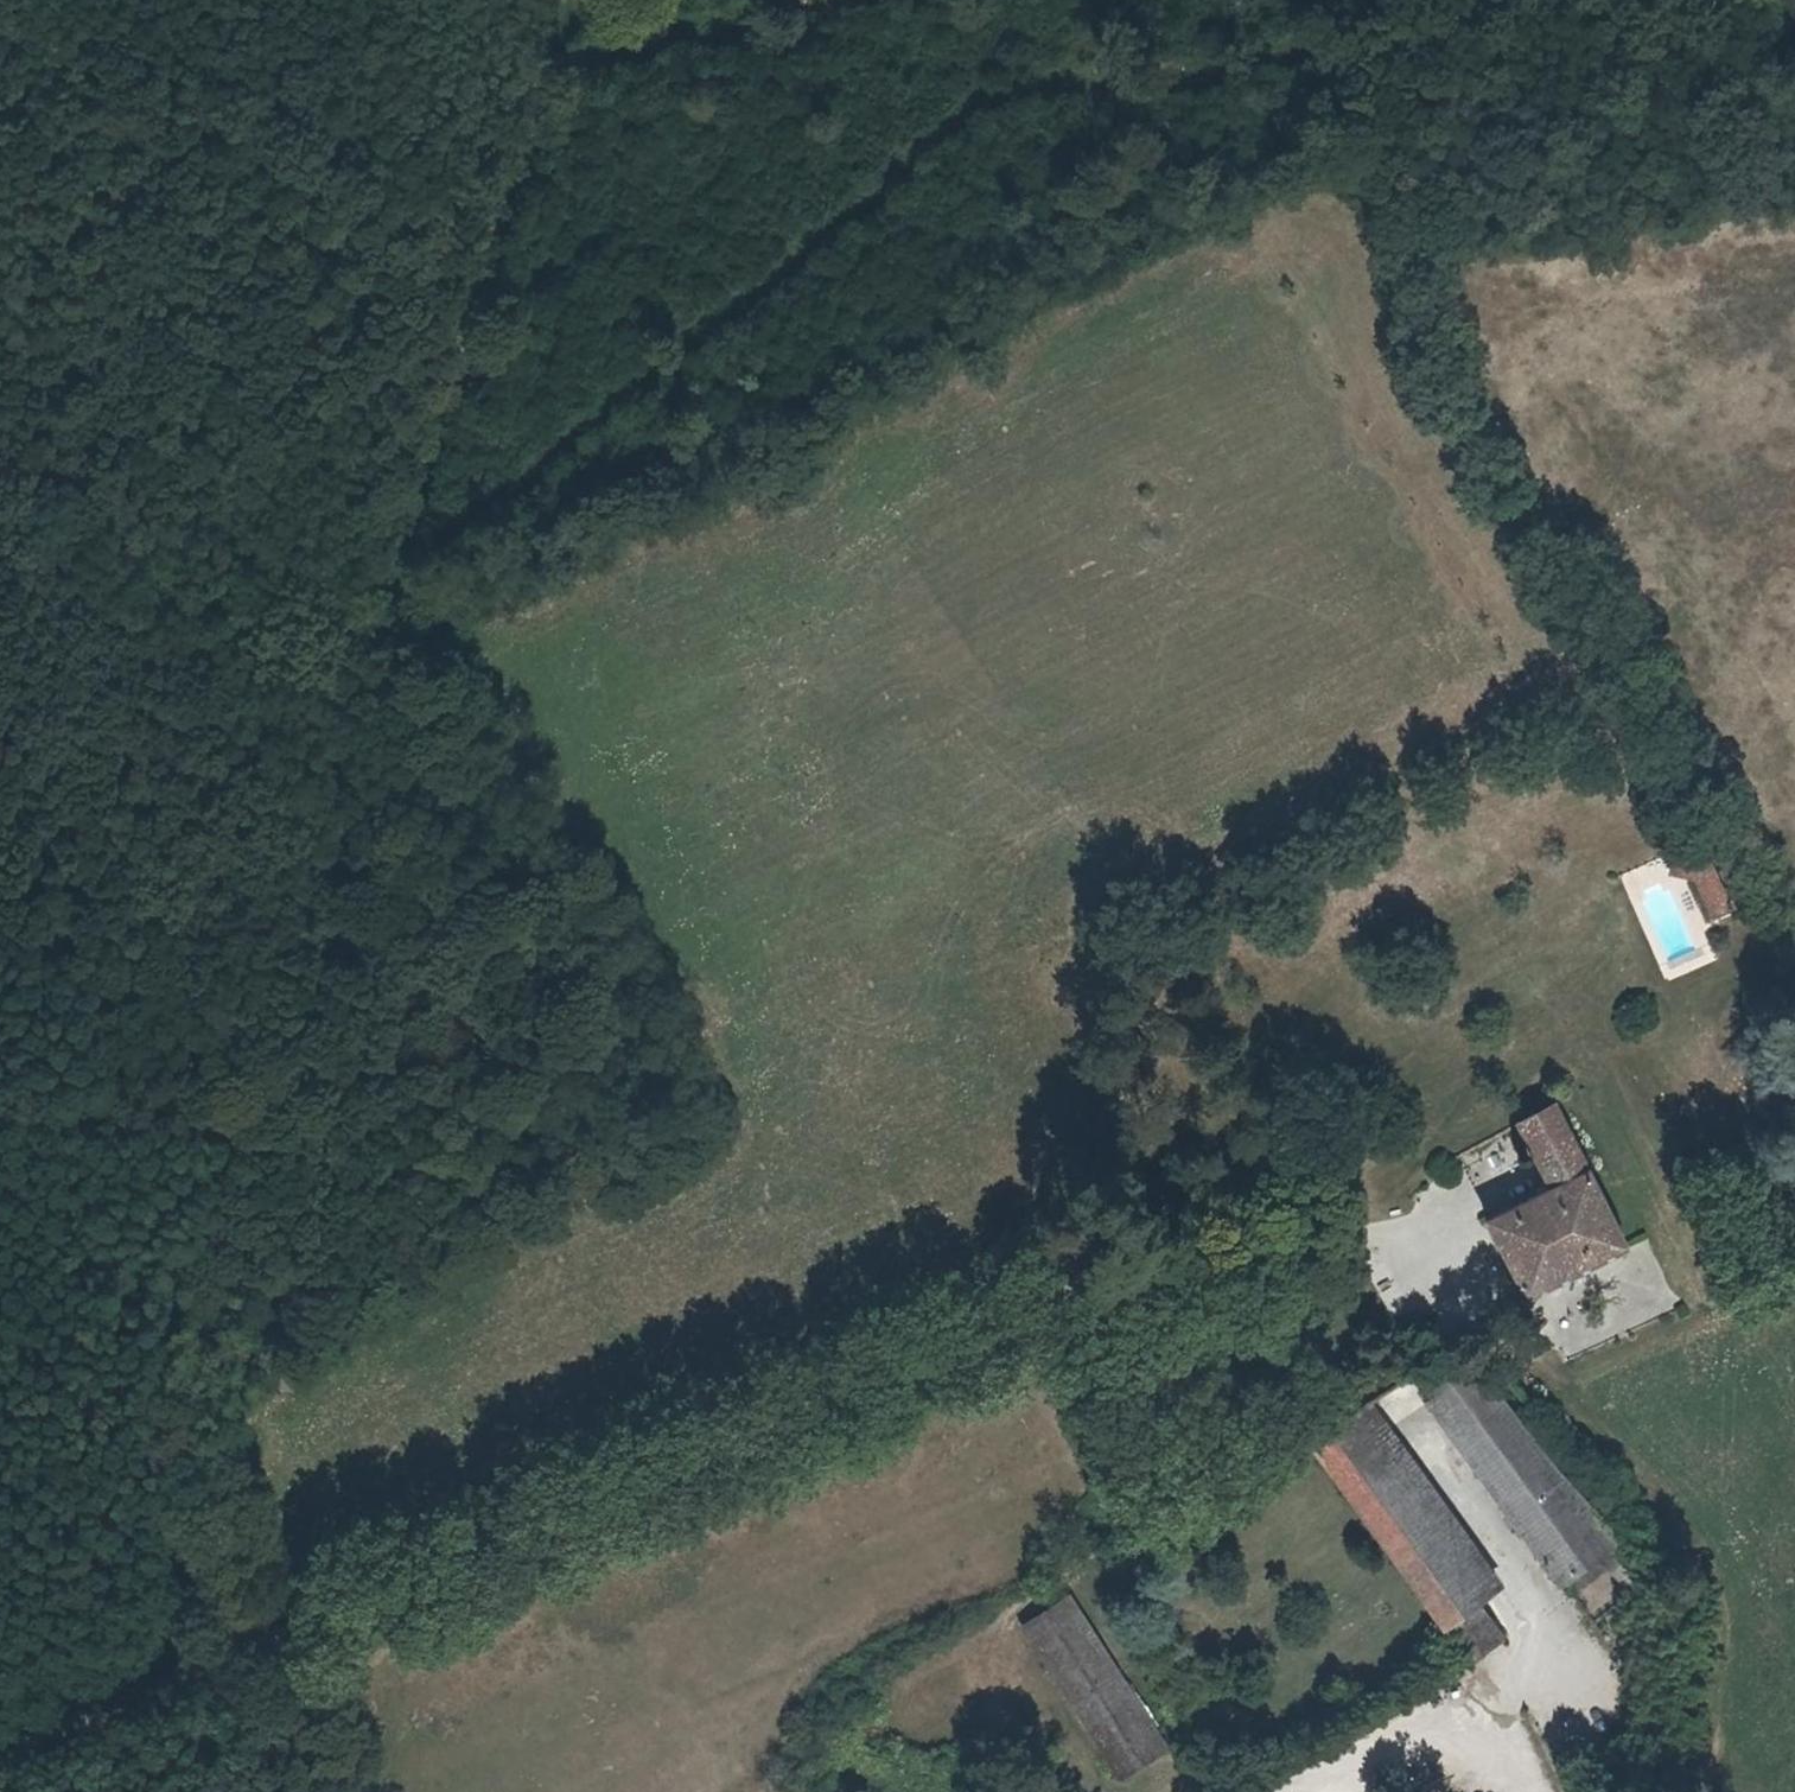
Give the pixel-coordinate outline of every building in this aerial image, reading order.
[(1679,882),(1700,888),(1706,889),(1710,868),(1682,863),(1679,882)] [(1706,889),(1700,888),(1714,924),(1734,916),(1710,868),(1706,889)] [(1549,1192),(1483,1233),(1522,1308),(1622,1248),(1549,1104),(1515,1122),(1549,1192)] [(1552,1587),(1562,1580),(1572,1598),(1596,1583),(1616,1616),(1632,1607),(1483,1377),(1434,1407),(1552,1587)] [(1503,1659),(1478,1621),(1382,1475),(1403,1460),(1376,1420),(1317,1460),(1465,1684),(1503,1659)] [(1501,1605),(1403,1460),(1382,1475),(1478,1621),(1501,1605)] [(1074,1626),(1031,1652),(1116,1791),(1125,1791),(1160,1770),(1074,1626)]
